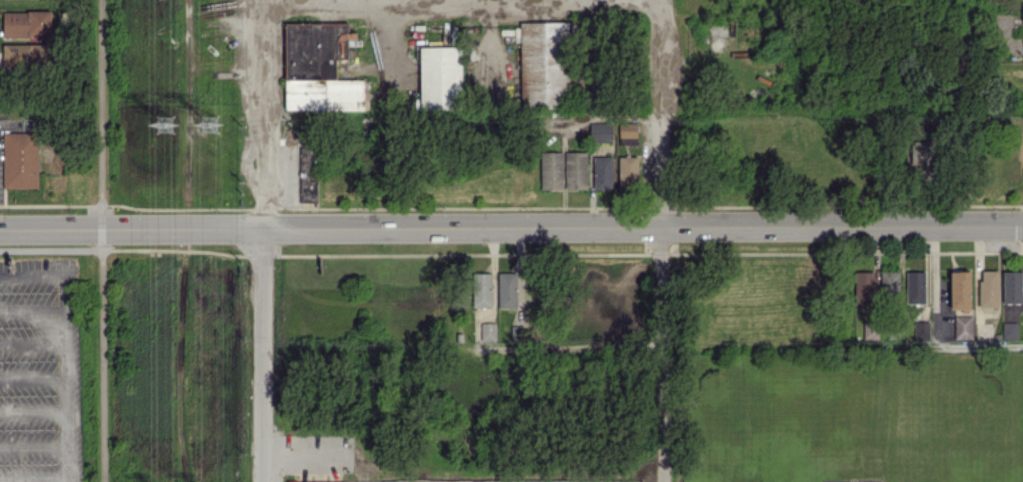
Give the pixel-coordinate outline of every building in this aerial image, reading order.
[(3,11),(4,37),(51,36),(51,10),(3,11)] [(364,109),(364,79),(337,79),(337,58),(349,58),(349,38),(356,38),(356,31),(348,31),(348,22),(285,22),(285,109),(364,109)] [(569,22),(520,22),(520,106),(569,106),(569,22)] [(3,44),(4,66),(48,65),(48,43),(3,44)] [(420,46),(421,109),(462,108),(461,46),(420,46)] [(611,141),(611,123),(590,123),(590,141),(611,141)] [(619,144),(637,144),(637,123),(619,123),(619,144)] [(38,187),(38,132),(4,132),(3,187),(38,187)] [(912,179),(934,179),(934,141),(912,141),(912,179)] [(300,202),(318,201),(316,146),(299,147),(300,202)] [(565,189),(587,189),(587,151),(565,152),(565,189)] [(541,189),(562,189),(562,152),(540,152),(541,189)] [(593,157),(594,189),(613,188),(612,156),(593,157)] [(637,156),(618,157),(619,191),(638,190),(637,156)] [(998,270),(979,271),(980,307),(998,307),(998,270)] [(499,307),(519,306),(518,271),(498,272),(499,307)] [(854,304),(875,303),(874,271),(854,272),(854,304)] [(898,271),(881,272),(882,297),(899,297),(898,271)] [(924,303),(924,271),(906,271),(906,303),(924,303)] [(1022,303),(1021,271),(1003,271),(1003,303),(1022,303)] [(491,306),(492,273),(469,272),(467,305),(491,306)] [(972,316),(954,316),(954,339),(972,339),(972,316)] [(496,339),(496,322),(481,322),(481,339),(496,339)] [(1002,339),(1017,339),(1017,322),(1002,322),(1002,339)]
